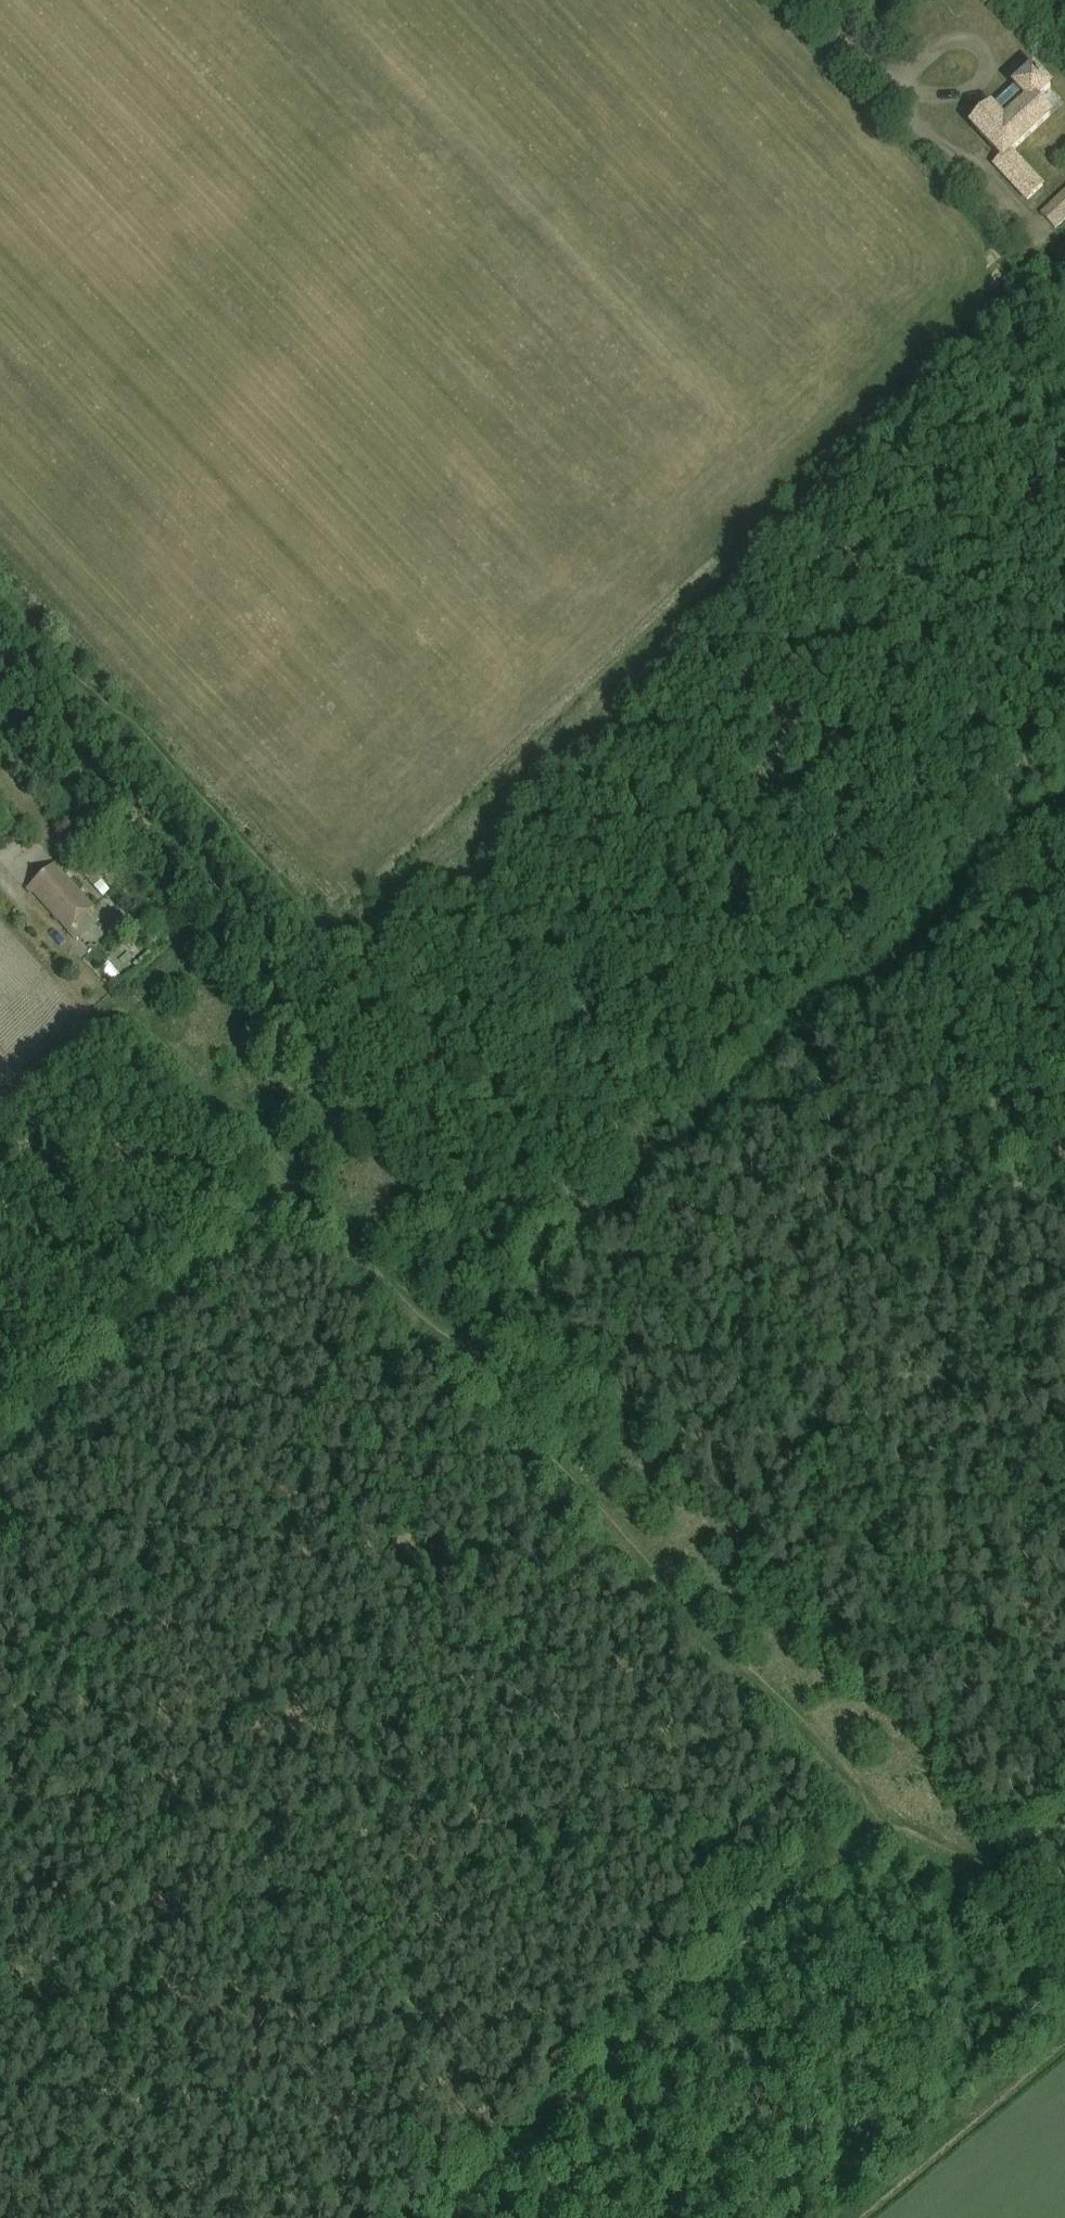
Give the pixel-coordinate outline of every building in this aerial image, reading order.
[(969,127),(1003,162),(1005,164),(1015,155),(1053,117),(1039,103),(1054,88),(1033,66),(1012,87),(1013,89),(993,108),(990,106),(969,127)] [(1046,188),(1015,155),(1005,164),(1003,162),(1000,159),(992,166),(1027,205),(1030,203),(1046,188)] [(1041,216),(1055,231),(1064,221),(1064,193),(1041,216)] [(67,932),(93,909),(54,866),(33,885),(38,890),(32,895),(67,932)]
